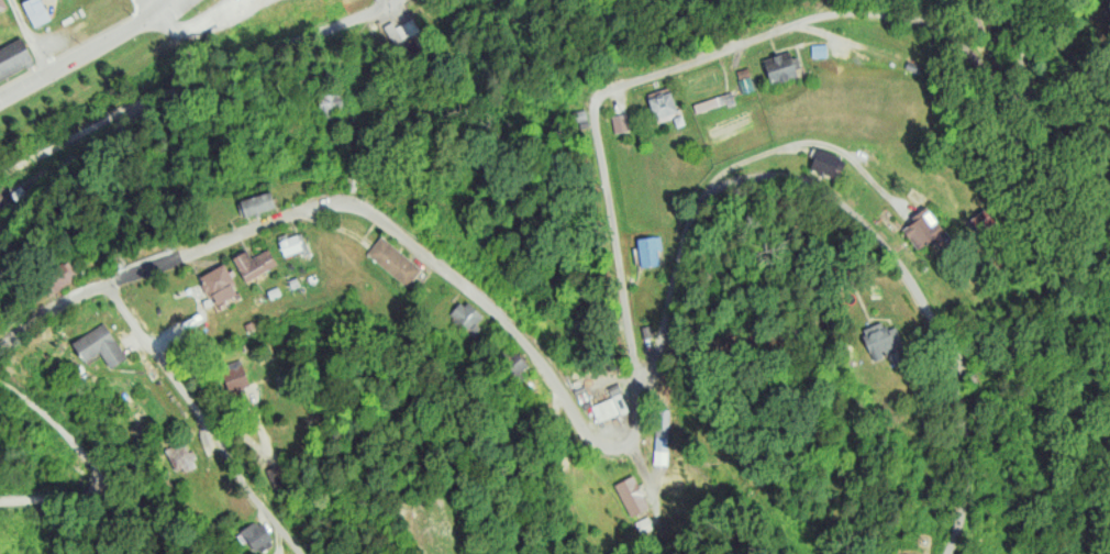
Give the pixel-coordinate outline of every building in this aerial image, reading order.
[(21,3),(29,0),(42,0),(52,21),(34,29),(21,3)] [(381,26),(393,21),(408,54),(397,58),(381,26)] [(34,60),(0,77),(0,48),(21,37),(34,60)] [(826,45),(826,58),(811,59),(812,46),(826,45)] [(798,80),(790,54),(764,65),(772,87),(798,80)] [(907,62),(904,70),(917,74),(919,66),(907,62)] [(708,75),(717,100),(693,106),(687,81),(708,75)] [(750,78),(753,92),(742,95),(739,81),(750,78)] [(343,92),(345,107),(322,110),(320,96),(343,92)] [(735,104),(731,92),(692,103),(695,112),(726,103),(727,107),(735,104)] [(671,93),(678,114),(657,121),(652,100),(671,93)] [(585,104),(588,123),(576,124),(574,107),(585,104)] [(611,115),(613,133),(629,130),(626,113),(611,115)] [(269,158),(284,153),(281,143),(266,148),(269,158)] [(818,149),(811,171),(834,181),(842,158),(818,149)] [(348,176),(347,195),(359,195),(359,177),(348,176)] [(8,195),(12,202),(24,196),(20,187),(8,195)] [(241,202),(245,218),(276,209),(271,192),(241,202)] [(930,209),(958,250),(945,261),(935,244),(919,254),(901,226),(930,209)] [(278,243),(282,258),(303,251),(299,235),(278,243)] [(381,236),(423,270),(407,289),(366,256),(381,236)] [(642,267),(636,239),(654,237),(658,266),(642,267)] [(232,259),(245,284),(278,265),(269,250),(252,258),(247,251),(232,259)] [(48,296),(79,276),(68,259),(36,280),(48,296)] [(223,264),(234,282),(207,297),(197,277),(223,264)] [(287,281),(291,291),(300,287),(298,278),(287,281)] [(263,295),(267,303),(276,298),(273,291),(263,295)] [(465,301),(452,319),(478,339),(490,320),(465,301)] [(245,325),(253,322),(255,329),(248,332),(245,325)] [(885,323),(897,353),(877,363),(864,332),(885,323)] [(75,344),(104,324),(127,358),(113,368),(102,352),(86,364),(75,344)] [(528,364),(509,345),(493,362),(514,383),(522,375),(520,372),(528,364)] [(251,381),(229,388),(220,369),(241,362),(251,381)] [(590,407),(597,425),(628,411),(620,394),(590,407)] [(667,421),(655,421),(655,450),(667,450),(667,421)] [(165,448),(175,473),(195,465),(186,440),(165,448)] [(647,508),(628,517),(614,486),(633,476),(647,508)] [(241,532),(255,553),(273,541),(258,520),(241,532)]
